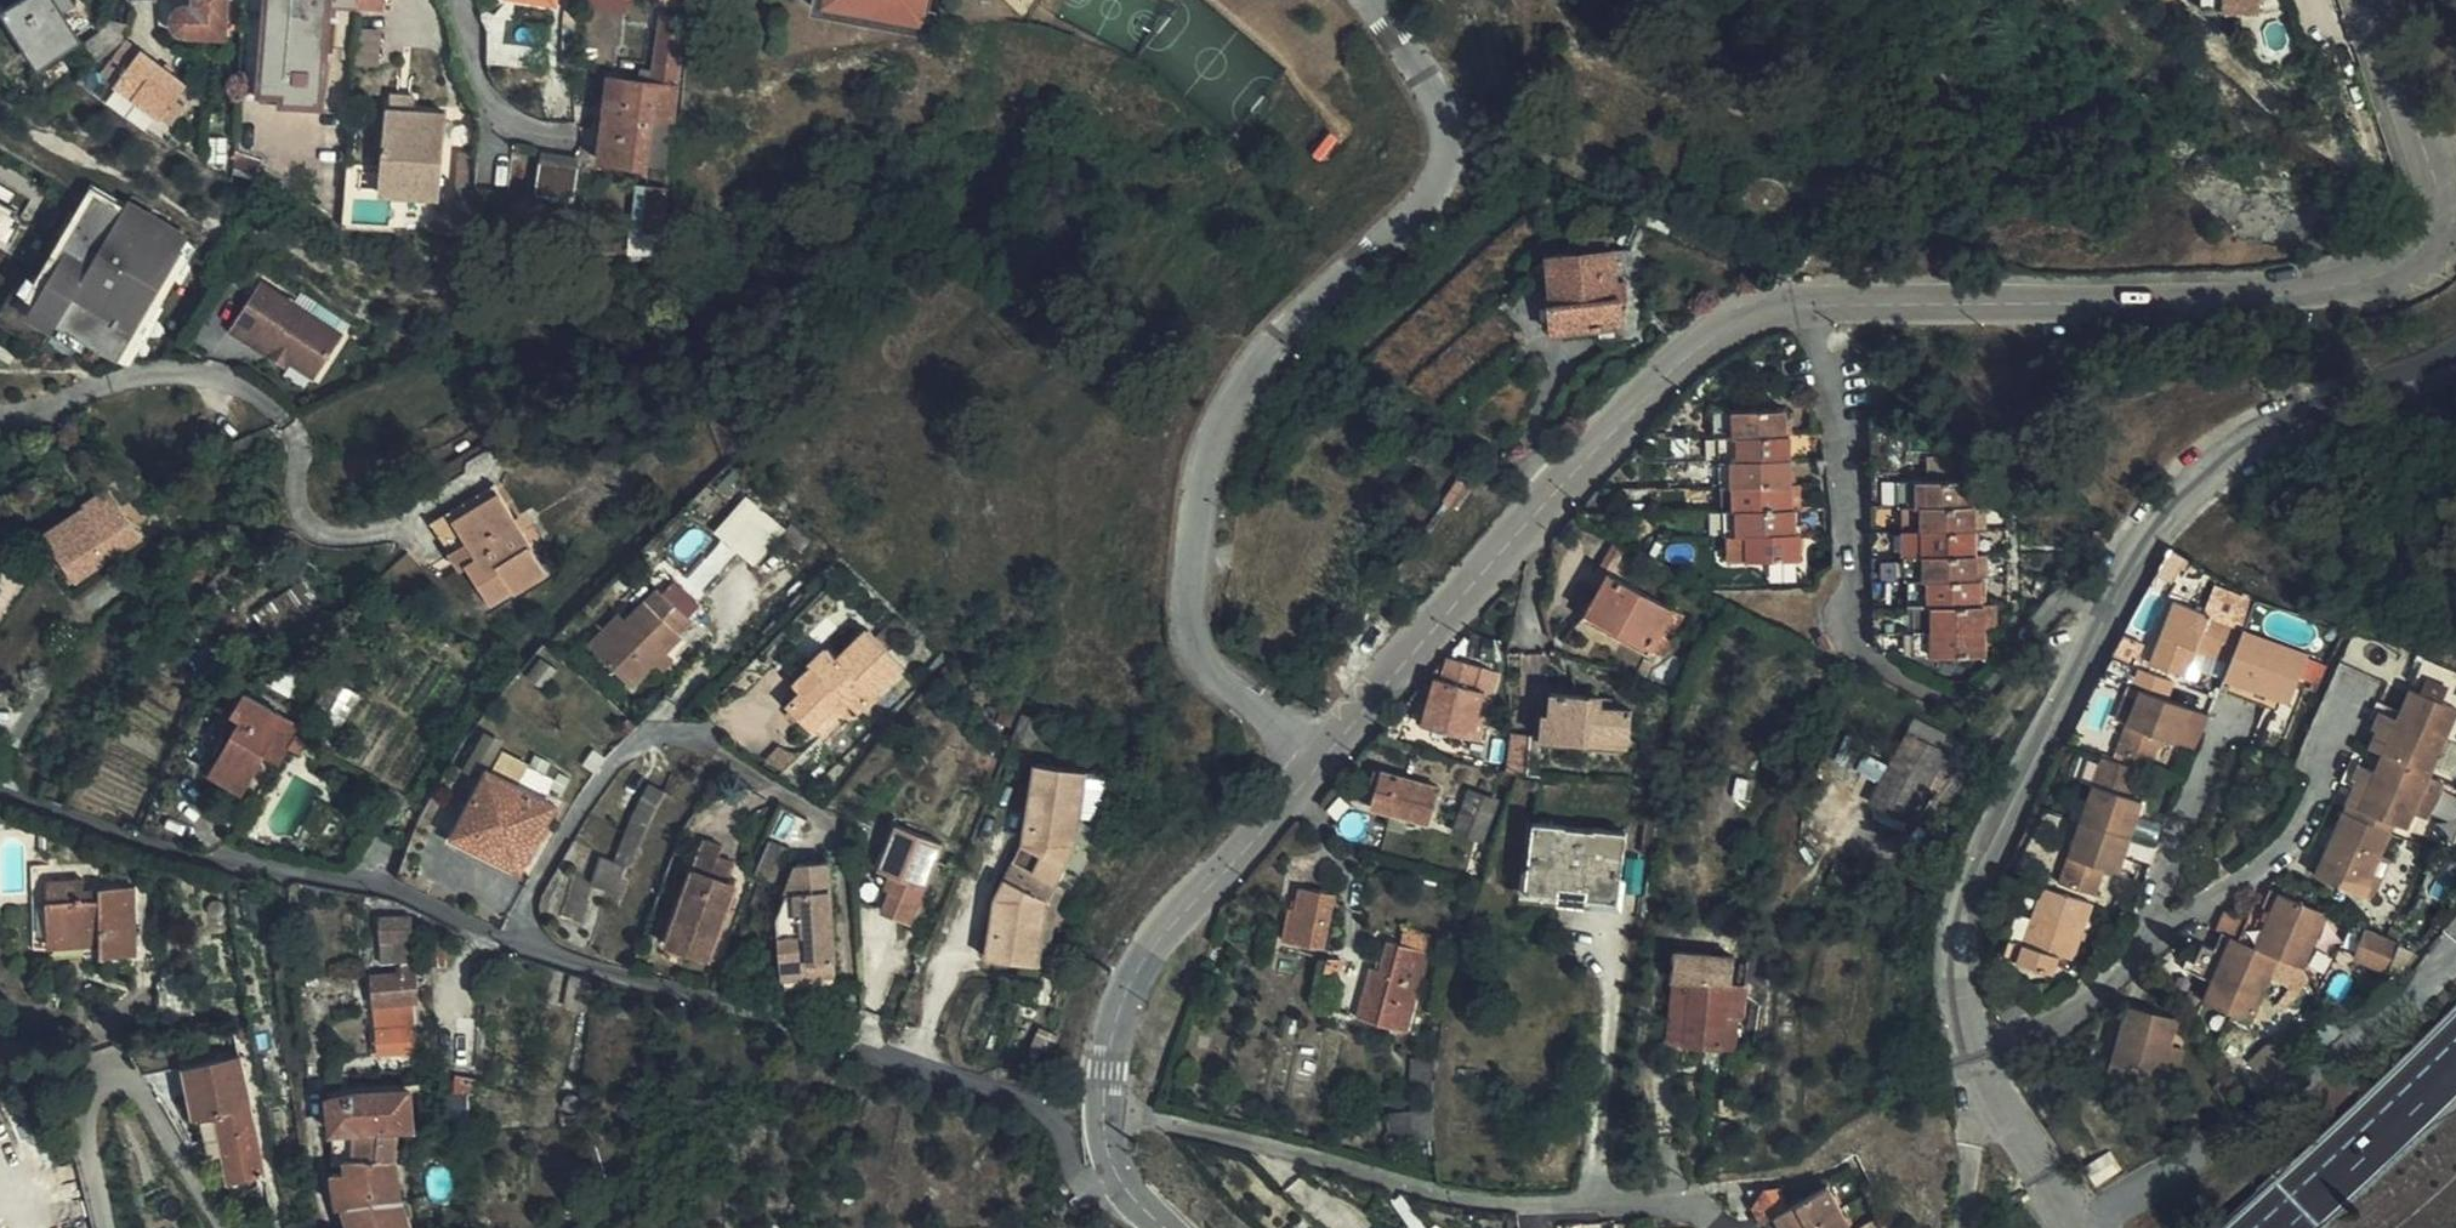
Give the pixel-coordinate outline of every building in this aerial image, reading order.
[(82,41),(63,14),(75,6),(71,0),(28,0),(6,13),(42,68),(82,41)] [(229,0),(197,0),(196,10),(185,10),(177,14),(175,22),(175,29),(178,34),(185,37),(226,40),(229,0)] [(359,12),(359,0),(270,0),(263,95),(294,96),(294,105),(322,108),(329,9),(359,12)] [(359,12),(386,14),(387,0),(359,0),(359,12)] [(583,5),(624,13),(627,0),(584,0),(583,5)] [(693,12),(696,0),(667,0),(666,6),(693,12)] [(818,10),(932,32),(935,13),(928,12),(930,0),(820,0),(818,10)] [(2219,16),(2220,0),(2196,0),(2195,15),(2219,16)] [(2219,16),(2254,17),(2255,0),(2220,0),(2219,16)] [(565,24),(579,25),(581,8),(566,6),(565,24)] [(624,154),(623,164),(632,165),(648,167),(653,119),(675,119),(685,17),(665,14),(659,71),(644,69),(642,82),(611,78),(602,151),(624,154)] [(529,23),(481,19),(481,21),(489,35),(487,65),(524,68),(529,23)] [(126,42),(129,28),(106,22),(102,34),(89,43),(101,62),(126,42)] [(189,86),(142,51),(117,84),(164,119),(165,117),(175,124),(188,106),(180,99),(189,86)] [(442,198),(447,116),(387,111),(381,195),(442,198)] [(653,119),(648,167),(670,169),(675,119),(653,119)] [(229,138),(211,137),(211,163),(229,169),(229,138)] [(602,151),(601,161),(623,164),(624,154),(602,151)] [(575,158),(543,152),(541,163),(574,169),(576,158),(575,158)] [(1783,186),(1776,181),(1779,174),(1773,172),(1770,180),(1764,181),(1755,183),(1748,192),(1745,201),(1746,209),(1750,217),(1757,223),(1766,225),(1774,225),(1782,218),(1787,211),(1789,202),(1786,193),(1783,186)] [(645,232),(649,187),(636,186),(633,232),(645,232)] [(670,245),(671,234),(667,233),(669,189),(649,187),(645,232),(633,232),(631,262),(670,263),(670,245)] [(92,344),(123,362),(124,359),(166,290),(180,266),(190,249),(165,234),(168,228),(131,206),(128,211),(100,195),(86,221),(51,279),(36,303),(39,305),(63,319),(60,324),(92,344)] [(10,214),(0,230),(0,232),(8,236),(21,212),(0,200),(0,208),(10,214)] [(10,214),(0,208),(0,230),(10,214)] [(51,279),(86,221),(74,214),(61,238),(64,240),(42,275),(51,279)] [(168,228),(165,234),(190,249),(180,266),(188,271),(202,248),(168,228)] [(1637,344),(1629,251),(1549,258),(1554,305),(1552,305),(1554,334),(1623,327),(1625,345),(1637,344)] [(248,343),(251,338),(289,363),(316,381),(340,346),(296,316),(300,310),(295,306),(262,284),(252,299),(231,332),(248,343)] [(166,290),(124,359),(135,366),(156,331),(153,330),(174,295),(166,290)] [(299,301),(295,306),(300,310),(296,316),(340,346),(351,329),(302,296),(299,301)] [(63,319),(39,305),(30,319),(86,353),(92,344),(60,324),(63,319)] [(251,338),(248,343),(286,368),(289,363),(251,338)] [(13,366),(18,357),(2,348),(0,351),(0,358),(13,366)] [(1732,563),(1802,561),(1801,536),(1796,535),(1796,511),(1794,511),(1791,438),(1788,438),(1787,412),(1716,414),(1717,440),(1721,440),(1723,513),(1727,513),(1727,537),(1731,537),(1732,563)] [(534,468),(554,461),(550,448),(530,455),(534,468)] [(1970,508),(1969,482),(1899,482),(1900,507),(1903,508),(1903,557),(1905,557),(1905,581),(1909,582),(1909,607),(1916,607),(1916,657),(1986,657),(1985,607),(1981,608),(1981,582),(1977,582),(1975,508),(1970,508)] [(456,524),(500,496),(494,486),(449,513),(456,524)] [(81,591),(151,545),(128,512),(112,489),(94,501),(98,507),(91,513),(89,511),(51,537),(58,549),(54,552),(81,591)] [(500,496),(456,524),(449,513),(429,525),(460,574),(466,570),(490,608),(512,594),(514,597),(547,576),(529,548),(531,547),(500,496)] [(755,567),(781,537),(786,531),(747,498),(717,534),(755,567)] [(128,512),(151,545),(169,535),(145,501),(128,512)] [(786,531),(781,537),(800,554),(811,543),(792,526),(786,531)] [(2097,537),(2104,545),(2108,545),(2108,535),(2097,534),(2097,537)] [(1613,545),(1600,570),(1611,576),(1600,595),(1589,615),(1628,637),(1631,632),(1655,646),(1675,610),(1650,597),(1660,579),(1641,569),(1644,563),(1613,545)] [(25,582),(8,571),(8,570),(0,583),(0,621),(25,582)] [(1611,576),(1600,570),(1590,588),(1600,595),(1611,576)] [(281,651),(328,619),(299,584),(256,615),(281,651)] [(643,604),(628,620),(596,654),(634,689),(684,639),(682,638),(694,625),(659,590),(643,604)] [(2246,630),(2258,600),(2246,592),(2233,624),(2246,630)] [(2246,630),(2233,624),(2175,603),(2151,664),(2188,679),(2199,652),(2232,665),(2245,632),(2246,630)] [(1686,617),(1675,610),(1655,646),(1668,652),(1686,617)] [(596,654),(628,620),(620,613),(588,645),(596,654)] [(858,714),(904,669),(866,632),(838,661),(827,650),(810,666),(820,677),(787,709),(812,733),(844,702),(858,714)] [(2245,632),(2232,665),(2222,692),(2258,706),(2262,694),(2291,705),(2310,657),(2245,632)] [(1423,725),(1472,740),(1486,695),(1477,691),(1482,670),(1450,660),(1443,682),(1437,681),(1423,725)] [(2126,665),(2119,681),(2135,687),(2141,671),(2126,665)] [(288,666),(276,687),(291,696),(304,676),(288,666)] [(2141,671),(2135,687),(2142,690),(2170,701),(2176,684),(2141,671)] [(2455,710),(2455,676),(2451,673),(2444,685),(2435,681),(2428,698),(2455,710)] [(2304,697),(2316,701),(2326,679),(2319,676),(2313,689),(2308,687),(2304,697)] [(331,680),(311,714),(311,715),(341,730),(361,697),(331,680)] [(2170,701),(2142,690),(2136,703),(2128,725),(2118,753),(2155,766),(2164,740),(2178,745),(2192,709),(2170,701)] [(2431,775),(2455,717),(2455,710),(2428,698),(2411,691),(2397,721),(2382,714),(2374,730),(2378,732),(2371,749),(2383,754),(2431,775)] [(243,793),(266,756),(288,719),(247,694),(235,713),(244,719),(211,773),(243,793)] [(1486,695),(1472,740),(1481,742),(1494,697),(1486,695)] [(1590,738),(1629,740),(1631,713),(1603,710),(1603,701),(1554,697),(1553,717),(1545,716),(1544,739),(1589,743),(1590,738)] [(2128,725),(2136,703),(2127,700),(2118,721),(2128,725)] [(2201,746),(2212,717),(2192,709),(2178,745),(2198,752),(2201,746)] [(996,724),(1015,731),(1021,717),(1002,710),(996,724)] [(1032,751),(1042,723),(1021,716),(1021,717),(1015,731),(1011,742),(1032,751)] [(266,756),(281,764),(289,751),(297,736),(303,728),(288,719),(266,756)] [(625,743),(639,729),(629,721),(616,735),(625,743)] [(1918,723),(1910,736),(1961,763),(1969,751),(1918,723)] [(493,762),(506,740),(490,730),(476,752),(493,762)] [(1530,738),(1512,735),(1507,771),(1518,773),(1527,774),(1530,738)] [(297,736),(289,751),(300,757),(309,744),(297,736)] [(1961,763),(1910,736),(1874,802),(1914,823),(1938,779),(1947,784),(1961,763)] [(566,799),(555,793),(564,776),(501,743),(451,836),(526,875),(566,799)] [(2105,759),(2089,753),(2079,781),(2096,786),(2105,759)] [(2118,753),(2115,762),(2137,769),(2139,770),(2152,774),(2155,766),(2118,753)] [(2390,834),(2391,834),(2396,825),(2408,830),(2414,814),(2430,780),(2431,775),(2383,754),(2375,774),(2360,769),(2356,779),(2359,781),(2345,813),(2390,834)] [(2084,821),(2132,837),(2144,803),(2129,798),(2139,770),(2137,769),(2115,762),(2105,759),(2096,786),(2084,821)] [(1088,773),(1036,765),(1022,845),(994,901),(985,959),(1039,968),(1048,904),(1077,848),(1088,773)] [(1375,809),(1395,815),(1409,819),(1431,825),(1440,789),(1384,774),(1375,809)] [(2430,780),(2414,814),(2428,820),(2434,804),(2432,803),(2441,784),(2430,780)] [(632,818),(648,827),(667,793),(651,784),(632,817),(632,818)] [(352,819),(362,800),(350,793),(339,812),(352,819)] [(1490,802),(1471,795),(1457,831),(1476,839),(1479,832),(1486,836),(1496,811),(1488,808),(1490,802)] [(2331,884),(2348,891),(2364,898),(2382,856),(2391,834),(2390,834),(2345,813),(2317,878),(2331,884)] [(1409,819),(1395,815),(1393,824),(1407,828),(1409,819)] [(648,828),(648,827),(632,818),(614,861),(628,867),(631,867),(648,828)] [(2084,821),(2073,818),(2054,870),(2066,874),(2084,821)] [(2119,874),(2132,837),(2084,821),(2066,874),(2062,885),(2096,896),(2106,870),(2119,874)] [(1620,904),(1629,835),(1595,831),(1594,833),(1568,830),(1568,828),(1536,824),(1528,893),(1560,897),(1561,889),(1589,892),(1589,901),(1620,904)] [(909,926),(932,872),(943,845),(897,827),(887,851),(879,871),(897,879),(882,914),(909,926)] [(775,835),(762,864),(758,874),(760,875),(779,883),(796,844),(775,835)] [(707,841),(674,931),(691,938),(686,952),(712,961),(738,886),(729,883),(735,865),(720,859),(725,847),(707,841)] [(2382,856),(2364,898),(2373,902),(2391,860),(2382,856)] [(618,895),(628,867),(614,861),(601,857),(591,886),(618,895)] [(784,956),(820,870),(799,871),(782,922),(784,956)] [(831,870),(820,870),(784,956),(786,972),(835,976),(831,870)] [(138,956),(136,889),(102,889),(102,891),(84,891),(84,881),(49,881),(51,948),(102,947),(103,958),(138,956)] [(2331,884),(2325,897),(2331,900),(2342,905),(2348,891),(2331,884)] [(2074,960),(2093,905),(2046,889),(2024,945),(2012,941),(2005,957),(2053,974),(2060,956),(2074,960)] [(2240,943),(2282,961),(2304,971),(2328,915),(2273,891),(2256,930),(2247,926),(2240,943)] [(1287,942),(1326,950),(1335,898),(1303,892),(1299,912),(1293,911),(1287,942)] [(416,1005),(413,918),(380,917),(382,965),(402,964),(402,975),(373,977),(375,1007),(416,1005)] [(2399,926),(2393,942),(2404,946),(2410,931),(2399,926)] [(691,938),(674,931),(668,946),(686,952),(691,938)] [(1403,947),(1430,955),(1434,939),(1408,931),(1403,947)] [(2385,969),(2392,971),(2393,972),(2394,973),(2396,969),(2404,946),(2393,942),(2369,931),(2359,958),(2385,969)] [(2240,943),(2224,935),(2216,953),(2205,949),(2193,974),(2212,982),(2204,1001),(2254,1023),(2282,961),(2240,943)] [(1408,1031),(1430,955),(1403,947),(1392,944),(1383,971),(1374,969),(1360,1019),(1408,1031)] [(1690,982),(1685,1042),(1685,1046),(1734,1050),(1737,1019),(1744,1020),(1747,997),(1762,999),(1765,964),(1750,963),(1747,987),(1730,985),(1733,960),(1677,954),(1674,981),(1690,982)] [(2385,969),(2381,977),(2392,971),(2385,969)] [(2293,1000),(2309,979),(2304,971),(2286,993),(2293,1000)] [(2392,971),(2381,977),(2377,988),(2385,981),(2393,972),(2392,971)] [(2385,981),(2377,988),(2387,992),(2394,973),(2393,972),(2385,981)] [(588,1011),(594,979),(573,974),(566,1007),(588,1011)] [(1668,1040),(1685,1042),(1690,982),(1674,981),(1668,1040)] [(419,1056),(416,1005),(375,1007),(378,1057),(419,1056)] [(2135,1070),(2164,1078),(2173,1047),(2180,1021),(2130,1007),(2108,1082),(2130,1088),(2135,1070)] [(2335,1019),(2339,1024),(2348,1014),(2346,1011),(2335,1019)] [(2339,1024),(2344,1032),(2355,1023),(2348,1014),(2339,1024)] [(2318,1032),(2322,1039),(2339,1024),(2335,1019),(2318,1032)] [(2298,1020),(2287,1031),(2301,1023),(2298,1020)] [(2301,1023),(2287,1031),(2252,1065),(2269,1083),(2307,1048),(2311,1033),(2301,1023)] [(2339,1024),(2322,1039),(2329,1046),(2345,1033),(2344,1032),(2339,1024)] [(253,1043),(251,1026),(239,1028),(243,1044),(253,1043)] [(2173,1047),(2164,1078),(2176,1081),(2184,1050),(2173,1047)] [(242,1057),(185,1069),(195,1118),(196,1120),(217,1116),(231,1184),(267,1177),(242,1057)] [(1435,1094),(1439,1061),(1416,1059),(1412,1091),(1435,1094)] [(477,1098),(479,1080),(467,1079),(466,1097),(477,1098)] [(358,1093),(329,1096),(334,1132),(353,1132),(380,1130),(399,1131),(416,1132),(413,1091),(358,1093)] [(1416,1142),(1437,1139),(1434,1114),(1414,1115),(1416,1134),(1416,1142)] [(1416,1134),(1414,1115),(1392,1117),(1393,1135),(1416,1134)] [(217,1116),(196,1120),(231,1184),(217,1116)] [(406,1202),(404,1202),(397,1160),(399,1131),(380,1130),(353,1132),(355,1160),(346,1160),(347,1165),(348,1173),(335,1174),(340,1207),(346,1206),(353,1227),(414,1227),(406,1202)] [(353,1132),(334,1132),(334,1166),(347,1165),(346,1160),(355,1160),(353,1132)] [(1830,1188),(1765,1222),(1768,1227),(1852,1227),(1830,1188)]
